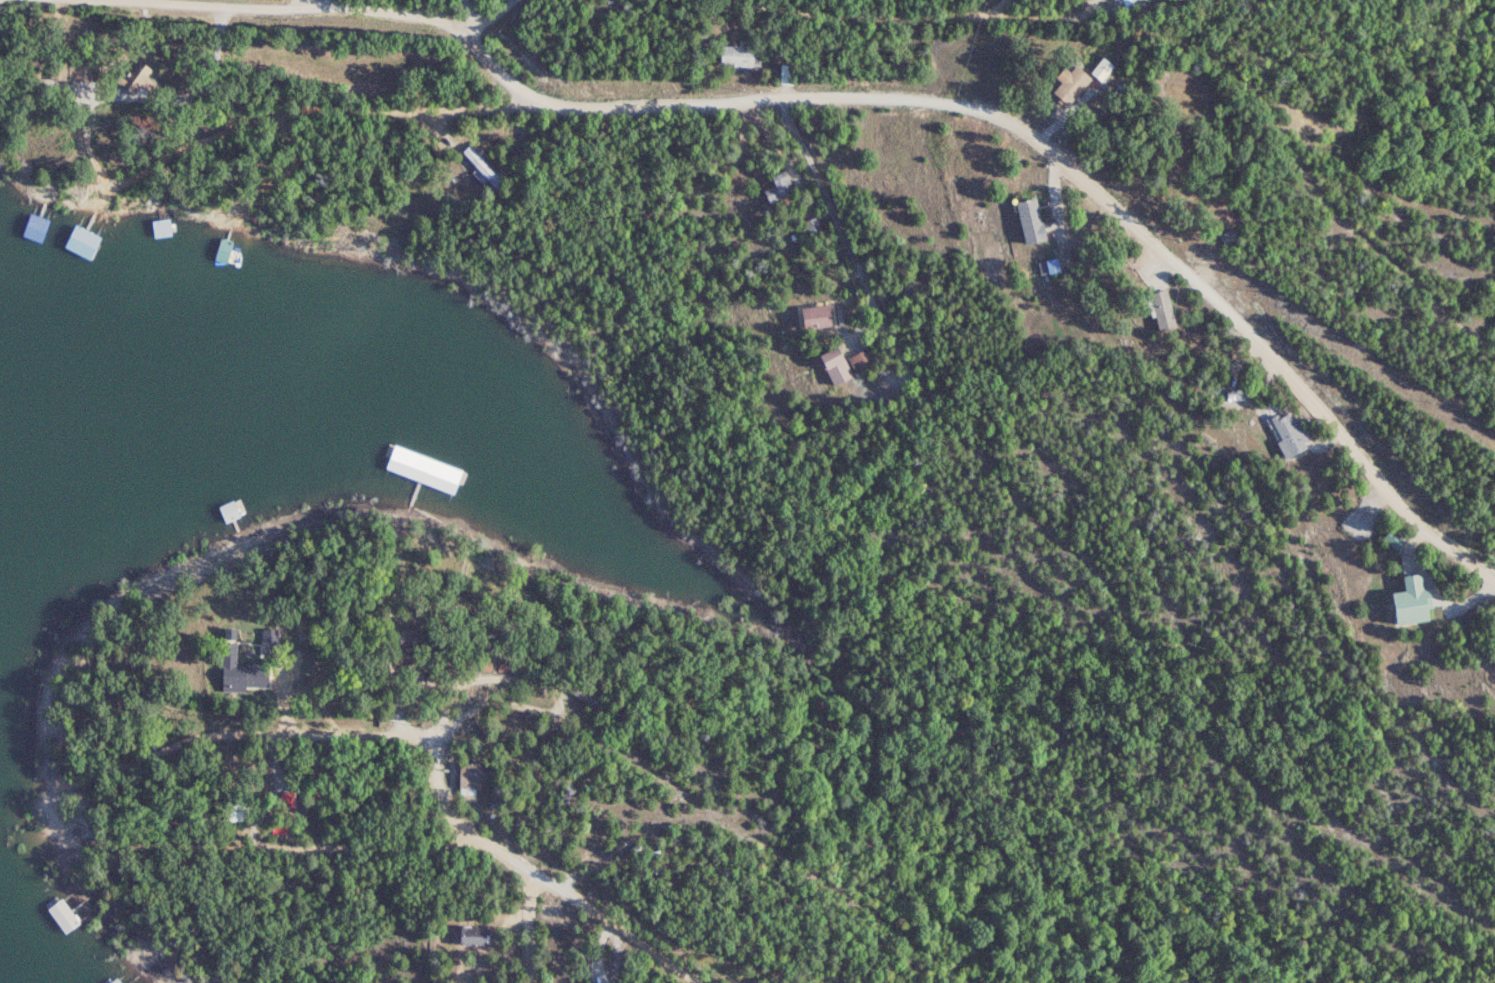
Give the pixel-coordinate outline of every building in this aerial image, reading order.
[(723,61),(735,61),(735,66),(762,65),(761,53),(745,54),(744,45),(723,46),(723,61)] [(1104,80),(1114,63),(1101,56),(1091,73),(1104,80)] [(160,69),(145,63),(141,72),(135,69),(133,74),(136,76),(130,90),(136,92),(139,84),(152,90),(160,69)] [(1057,76),(1063,81),(1054,90),(1069,104),(1093,77),(1077,63),(1071,70),(1066,66),(1057,76)] [(763,189),(767,200),(793,191),(786,169),(771,174),(774,185),(763,189)] [(1048,239),(1042,209),(1043,209),(1040,195),(1017,200),(1025,244),(1048,239)] [(47,233),(52,210),(32,205),(27,229),(47,233)] [(105,247),(109,222),(81,217),(76,242),(105,247)] [(219,250),(225,229),(213,225),(207,247),(219,250)] [(1049,273),(1061,270),(1058,256),(1045,259),(1049,273)] [(1158,329),(1175,327),(1170,289),(1152,292),(1158,329)] [(833,305),(805,306),(805,327),(834,325),(833,305)] [(822,353),(833,385),(852,378),(841,346),(822,353)] [(870,366),(864,350),(848,356),(854,372),(870,366)] [(230,533),(246,530),(242,512),(226,516),(230,533)] [(1434,619),(1427,572),(1404,576),(1406,590),(1394,591),(1398,623),(1434,619)] [(246,686),(269,687),(270,667),(223,665),(222,685),(229,685),(229,691),(246,691),(246,686)] [(64,928),(81,920),(68,892),(51,899),(64,928)] [(462,927),(462,944),(485,944),(485,926),(462,927)] [(149,982),(135,963),(119,975),(125,982),(148,982),(149,982)]
